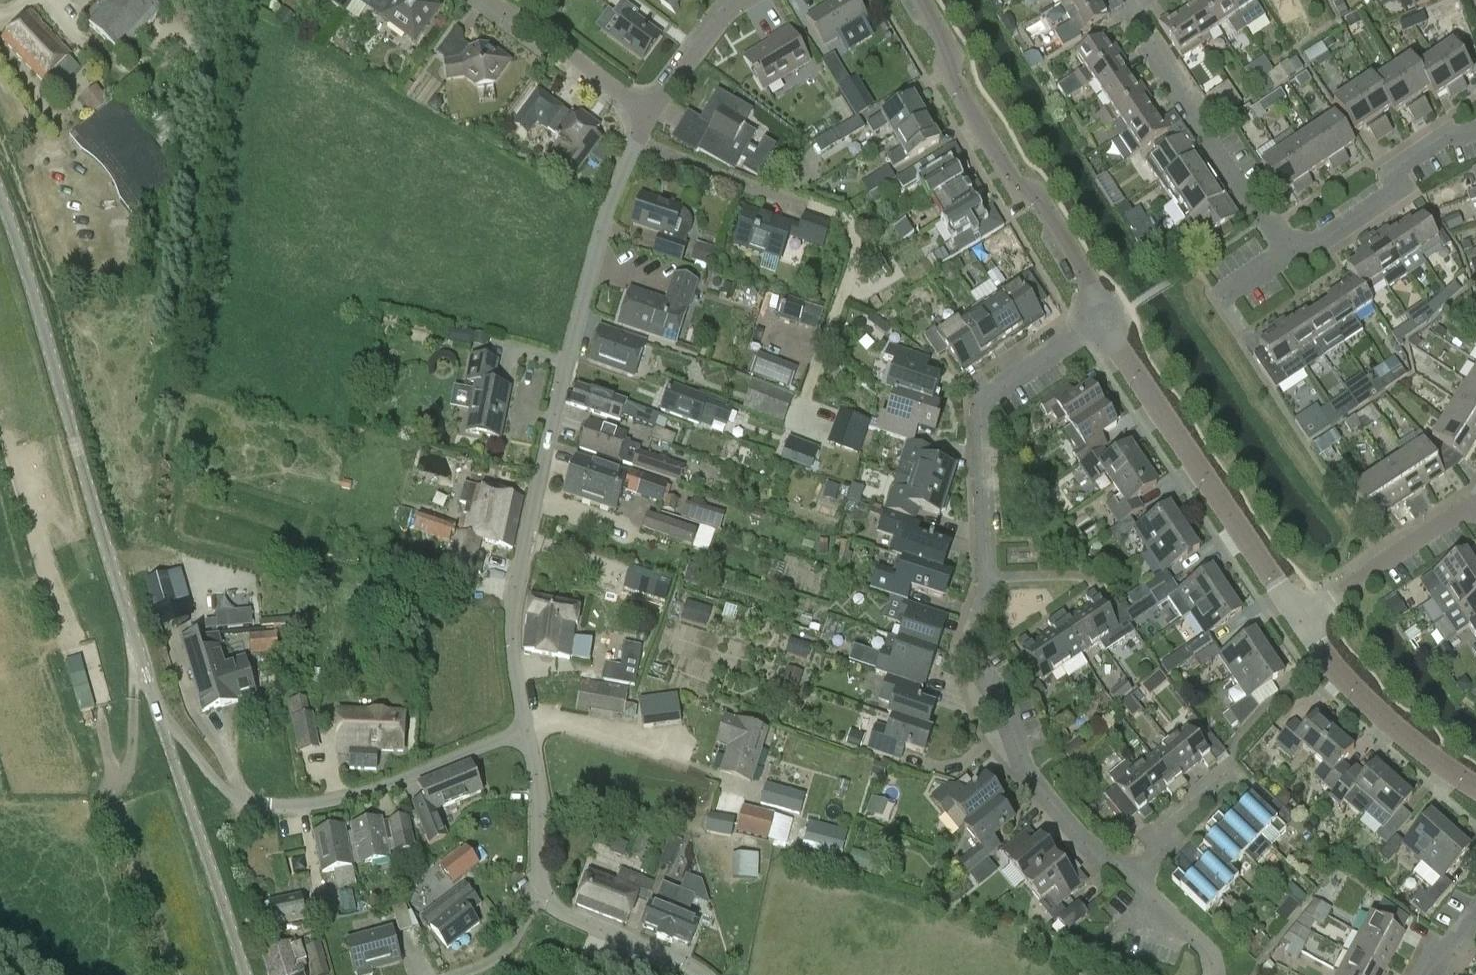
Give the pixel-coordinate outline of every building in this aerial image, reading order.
[(173,0),(104,0),(84,21),(122,56),(173,0)] [(333,4),(346,13),(356,0),(336,0),(333,4)] [(362,4),(363,3),(370,7),(369,8),(383,18),(414,41),(438,9),(426,0),(357,0),(362,4)] [(680,0),(657,0),(677,15),(680,10),(678,4),(680,0)] [(867,21),(855,0),(837,0),(807,18),(825,47),(867,21)] [(1109,16),(1125,7),(1121,0),(1117,0),(1104,7),(1100,0),(1070,0),(1079,17),(1072,22),(1079,35),(1109,17),(1109,16)] [(1202,46),(1211,40),(1208,35),(1218,29),(1199,0),(1195,0),(1188,5),(1192,10),(1182,17),(1202,46)] [(1218,29),(1228,22),(1237,36),(1246,30),(1226,0),(1199,0),(1218,29)] [(1246,30),(1266,17),(1254,0),(1226,0),(1246,30)] [(642,61),(660,36),(635,17),(638,13),(622,1),(612,14),(622,22),(610,37),(642,61)] [(214,22),(219,6),(207,3),(203,18),(214,22)] [(287,26),(295,16),(283,7),(276,18),(287,26)] [(554,16),(559,17),(562,13),(560,9),(555,8),(552,12),(554,16)] [(43,82),(71,56),(30,12),(3,38),(43,82)] [(1357,13),(1346,18),(1350,27),(1361,21),(1357,13)] [(1424,14),(1411,20),(1417,28),(1428,24),(1424,14)] [(1182,59),(1192,52),(1202,46),(1182,17),(1172,23),(1168,18),(1159,24),(1182,59)] [(1404,34),(1417,28),(1411,20),(1399,24),(1404,34)] [(487,46),(472,49),(464,43),(463,32),(457,28),(437,55),(444,60),(444,65),(447,81),(464,78),(478,88),(494,85),(511,63),(487,46)] [(764,90),(809,63),(788,29),(770,40),(772,43),(747,57),(757,73),(755,74),(764,90)] [(1061,45),(1073,38),(1068,29),(1056,36),(1061,45)] [(1328,49),(1336,44),(1331,37),(1323,42),(1328,49)] [(1077,55),(1086,69),(1071,79),(1075,84),(1121,54),(1115,45),(1109,49),(1102,39),(1077,55)] [(1435,56),(1461,94),(1468,89),(1463,80),(1474,73),(1454,43),(1435,56)] [(1311,64),(1315,62),(1322,57),(1315,47),(1304,54),(1311,64)] [(1121,54),(1075,84),(1080,92),(1095,82),(1103,94),(1128,78),(1121,67),(1126,63),(1121,54)] [(822,62),(839,90),(843,97),(855,89),(834,55),(822,62)] [(1410,57),(1437,98),(1447,91),(1453,99),(1461,94),(1435,56),(1418,67),(1411,57),(1410,57)] [(1392,69),(1425,118),(1432,112),(1421,96),(1430,90),(1436,98),(1437,98),(1410,57),(1392,69)] [(1274,71),(1282,83),(1289,79),(1280,66),(1274,71)] [(1371,76),(1396,113),(1405,107),(1416,123),(1425,118),(1392,69),(1376,81),(1372,76),(1371,76)] [(1282,83),(1274,71),(1266,75),(1275,88),(1282,83)] [(1300,88),(1311,81),(1306,74),(1296,80),(1300,88)] [(1353,89),(1386,137),(1393,132),(1382,115),(1391,109),(1395,114),(1396,113),(1371,76),(1353,89)] [(1103,94),(1111,107),(1097,117),(1101,123),(1146,93),(1140,84),(1135,87),(1128,78),(1103,94)] [(1215,106),(1235,93),(1228,82),(1208,96),(1215,106)] [(96,88),(82,99),(94,115),(108,103),(96,88)] [(1386,137),(1353,89),(1335,101),(1356,133),(1366,126),(1377,142),(1386,137)] [(1270,97),(1275,105),(1286,99),(1280,90),(1270,97)] [(734,170),(741,159),(746,162),(742,169),(759,179),(777,146),(764,139),(758,151),(748,146),(755,134),(740,125),(748,110),(717,92),(701,121),(713,127),(700,150),(734,170)] [(1146,93),(1101,123),(1106,129),(1120,119),(1128,131),(1153,115),(1146,105),(1152,101),(1146,93)] [(1235,93),(1215,106),(1222,117),(1242,103),(1235,93)] [(435,94),(427,105),(438,112),(442,106),(441,99),(435,94)] [(857,117),(867,110),(858,97),(849,102),(857,117)] [(896,137),(926,119),(913,97),(867,125),(874,136),(889,126),(896,137)] [(1267,117),(1264,113),(1275,105),(1270,97),(1259,105),(1252,109),(1260,121),(1267,117)] [(165,158),(140,126),(119,100),(71,138),(82,152),(91,157),(95,161),(101,166),(106,172),(110,177),(114,183),(117,188),(119,194),(121,201),(133,216),(180,178),(165,158)] [(577,173),(590,155),(606,167),(613,157),(603,150),(607,143),(595,134),(600,128),(581,114),(579,116),(573,112),(570,115),(551,101),(536,122),(558,138),(554,144),(569,156),(564,163),(577,173)] [(1237,125),(1247,118),(1241,110),(1231,117),(1237,125)] [(140,126),(165,158),(183,143),(158,112),(140,126)] [(1175,113),(1159,124),(1153,115),(1128,131),(1129,132),(1120,138),(1132,157),(1182,124),(1175,113)] [(1316,128),(1342,166),(1350,161),(1344,152),(1354,145),(1334,116),(1316,128)] [(839,145),(865,129),(858,118),(832,133),(839,145)] [(926,119),(896,137),(903,149),(887,158),(894,169),(940,141),(926,119)] [(1342,166),(1316,128),(1298,140),(1318,170),(1328,163),(1334,172),(1342,166)] [(1318,170),(1298,140),(1292,131),(1275,143),(1306,190),(1313,185),(1308,177),(1318,170)] [(1154,147),(1157,153),(1145,161),(1160,182),(1200,156),(1194,146),(1196,145),(1188,133),(1177,140),(1174,134),(1154,147)] [(1298,196),(1306,190),(1275,143),(1274,143),(1280,152),(1262,164),(1282,194),(1292,188),(1298,196)] [(905,193),(919,184),(929,201),(963,181),(957,171),(968,165),(955,144),(932,157),(894,181),(901,192),(905,193)] [(1200,156),(1160,182),(1173,203),(1213,176),(1200,156)] [(870,196),(896,180),(889,169),(863,184),(870,196)] [(1213,176),(1173,203),(1186,223),(1226,196),(1213,176)] [(942,224),(976,203),(974,199),(984,193),(975,178),(965,184),(963,181),(929,201),(930,202),(932,201),(944,220),(941,222),(942,224)] [(1443,206),(1439,192),(1430,195),(1435,209),(1443,206)] [(632,222),(663,233),(662,236),(659,235),(653,255),(682,265),(688,245),(686,244),(688,237),(689,237),(692,227),(693,224),(692,220),(690,216),(687,213),(684,211),(681,210),(682,207),(643,193),(632,222)] [(1226,196),(1186,223),(1205,252),(1234,233),(1228,225),(1240,217),(1226,196)] [(976,203),(942,224),(960,253),(1004,227),(991,206),(982,212),(976,203)] [(1123,218),(1131,230),(1148,219),(1140,207),(1133,212),(1123,218)] [(782,252),(788,236),(821,248),(829,226),(805,217),(800,230),(747,211),(735,246),(764,256),(767,247),(782,252)] [(1464,224),(1459,213),(1445,219),(1450,230),(1464,224)] [(1155,243),(1147,231),(1155,226),(1150,218),(1148,219),(1131,230),(1129,232),(1141,252),(1155,243)] [(1411,221),(1402,227),(1422,256),(1440,244),(1444,250),(1451,245),(1441,230),(1435,234),(1425,218),(1414,226),(1411,221)] [(901,242),(914,234),(906,220),(893,229),(901,242)] [(1381,234),(1409,277),(1427,266),(1421,257),(1422,256),(1402,227),(1393,233),(1389,228),(1381,234)] [(1360,244),(1390,289),(1408,277),(1408,278),(1409,277),(1381,234),(1373,239),(1372,236),(1360,244)] [(1461,244),(1464,252),(1471,249),(1469,241),(1461,244)] [(984,265),(994,258),(983,242),(973,249),(984,265)] [(717,248),(702,243),(696,260),(711,265),(717,248)] [(1365,294),(1366,294),(1366,293),(1383,282),(1389,290),(1390,289),(1360,244),(1365,252),(1356,257),(1359,261),(1348,269),(1365,294)] [(956,260),(950,264),(954,271),(956,274),(963,270),(956,260)] [(954,271),(950,264),(942,269),(947,276),(954,271)] [(1337,292),(1354,318),(1374,305),(1366,294),(1365,294),(1348,269),(1347,269),(1351,275),(1343,281),(1347,285),(1337,292)] [(999,293),(1026,333),(1046,319),(1033,301),(1043,294),(1029,273),(1019,280),(999,293)] [(677,342),(697,281),(676,274),(667,302),(630,289),(619,323),(677,342)] [(1445,290),(1452,298),(1461,290),(1454,282),(1445,290)] [(968,292),(973,302),(993,292),(988,283),(968,292)] [(1428,306),(1434,315),(1443,307),(1452,298),(1445,290),(1436,299),(1428,306)] [(1321,308),(1345,345),(1364,333),(1354,318),(1337,292),(1328,298),(1331,302),(1321,308)] [(978,307),(1005,347),(1026,333),(999,293),(978,307)] [(785,297),(778,318),(799,325),(807,304),(785,297)] [(1410,321),(1416,330),(1427,323),(1434,315),(1428,306),(1428,307),(1421,311),(1421,314),(1410,321)] [(958,321),(985,360),(1005,347),(978,307),(958,321)] [(1318,348),(1325,358),(1345,345),(1321,308),(1310,316),(1307,311),(1298,317),(1315,344),(1318,348)] [(939,334),(935,328),(924,336),(938,357),(949,349),(965,373),(985,360),(958,321),(953,314),(950,312),(945,313),(943,317),(944,321),(948,328),(939,334)] [(1318,348),(1315,344),(1298,317),(1288,324),(1284,319),(1276,325),(1306,370),(1325,358),(1318,348)] [(875,327),(885,334),(890,328),(880,320),(875,327)] [(1401,341),(1406,337),(1416,330),(1410,321),(1391,334),(1401,348),(1404,346),(1401,341)] [(1276,389),(1287,382),(1306,370),(1276,325),(1267,331),(1270,336),(1260,343),(1264,349),(1254,356),(1276,389)] [(449,326),(446,338),(469,343),(472,331),(449,326)] [(1446,333),(1437,328),(1433,334),(1441,340),(1446,333)] [(636,375),(646,345),(601,329),(591,359),(636,375)] [(474,331),(472,342),(486,345),(489,335),(474,331)] [(1416,348),(1421,343),(1418,337),(1409,342),(1410,344),(1416,348)] [(886,391),(895,394),(896,393),(932,405),(933,404),(941,378),(923,372),(927,360),(890,347),(885,362),(895,365),(886,391)] [(787,387),(794,366),(754,352),(746,373),(787,387)] [(501,438),(511,388),(493,384),(498,361),(472,355),(467,380),(476,382),(466,431),(501,438)] [(1375,373),(1380,381),(1386,389),(1396,382),(1391,374),(1385,366),(1375,373)] [(1391,374),(1396,382),(1407,375),(1402,367),(1391,374)] [(1468,383),(1475,388),(1475,371),(1468,383)] [(1468,383),(1456,401),(1475,414),(1475,388),(1468,383)] [(725,425),(732,408),(672,384),(662,410),(700,424),(703,416),(725,425)] [(1064,433),(1111,401),(1100,385),(1093,389),(1091,386),(1071,400),(1063,390),(1042,404),(1050,415),(1051,414),(1059,425),(1068,419),(1073,425),(1063,432),(1064,433)] [(655,426),(659,414),(622,400),(577,386),(571,405),(621,421),(623,415),(655,426)] [(784,424),(794,398),(768,388),(758,414),(784,424)] [(1355,389),(1349,393),(1359,408),(1369,401),(1362,389),(1355,389)] [(1349,393),(1348,391),(1337,398),(1343,406),(1348,415),(1359,408),(1349,393)] [(940,407),(933,404),(932,405),(896,393),(895,394),(887,418),(882,416),(877,430),(909,440),(910,441),(915,427),(932,433),(940,407)] [(1123,417),(1111,401),(1064,433),(1076,451),(1072,454),(1080,466),(1079,467),(1108,447),(1101,437),(1118,425),(1116,422),(1123,417)] [(1456,401),(1444,419),(1475,440),(1475,414),(1456,401)] [(1355,418),(1362,427),(1365,432),(1373,426),(1372,425),(1381,419),(1372,406),(1355,418)] [(860,452),(870,423),(842,413),(831,443),(860,452)] [(1362,427),(1355,418),(1355,417),(1345,424),(1351,434),(1362,427)] [(1320,433),(1331,426),(1325,418),(1314,424),(1320,433)] [(1444,419),(1432,438),(1428,440),(1441,454),(1447,448),(1465,460),(1475,443),(1475,440),(1444,419)] [(685,468),(639,452),(641,448),(630,444),(631,442),(625,440),(627,434),(589,421),(580,447),(633,465),(681,482),(685,468)] [(672,447),(677,435),(655,427),(651,438),(672,447)] [(1319,456),(1341,441),(1335,432),(1313,447),(1319,456)] [(1404,454),(1426,487),(1445,475),(1435,460),(1441,454),(1428,440),(1420,432),(1415,436),(1420,444),(1404,454)] [(783,459),(813,471),(820,450),(791,439),(783,459)] [(909,440),(901,462),(897,475),(948,492),(955,469),(932,461),(936,450),(910,441),(909,440)] [(1108,447),(1079,467),(1092,486),(1109,476),(1115,485),(1145,465),(1131,445),(1110,459),(1104,450),(1108,447)] [(1426,487),(1404,454),(1386,466),(1408,499),(1426,487)] [(636,494),(644,475),(630,470),(629,473),(578,456),(571,476),(623,493),(624,490),(636,494)] [(1145,465),(1115,485),(1122,496),(1106,507),(1119,526),(1109,533),(1131,519),(1145,509),(1138,499),(1158,485),(1145,465)] [(1408,499),(1386,466),(1369,478),(1390,510),(1408,499)] [(644,475),(636,494),(663,503),(669,484),(644,475)] [(897,475),(897,476),(886,508),(913,518),(917,506),(940,513),(942,510),(946,509),(950,498),(946,495),(948,492),(897,475)] [(623,493),(571,476),(565,494),(617,512),(623,493)] [(1390,510),(1369,478),(1350,490),(1371,523),(1390,510)] [(482,541),(494,491),(465,483),(460,503),(467,505),(452,565),(480,573),(485,556),(476,554),(480,540),(482,541)] [(824,496),(835,500),(839,488),(828,484),(824,496)] [(482,541),(511,548),(524,498),(494,491),(482,541)] [(675,513),(679,500),(668,496),(664,510),(675,513)] [(1062,499),(1050,507),(1060,520),(1071,512),(1062,499)] [(703,516),(706,506),(692,501),(688,511),(703,516)] [(1131,519),(1109,533),(1117,544),(1136,530),(1150,550),(1185,526),(1171,505),(1137,528),(1131,519)] [(458,525),(419,514),(404,509),(399,526),(415,531),(450,542),(452,534),(455,536),(458,525)] [(895,554),(951,573),(952,572),(942,569),(950,545),(917,534),(921,523),(886,512),(881,528),(902,535),(895,554)] [(692,548),(697,531),(649,515),(643,530),(692,548)] [(1185,526),(1150,550),(1164,571),(1144,585),(1151,595),(1173,581),(1166,571),(1200,547),(1185,526)] [(818,550),(827,551),(828,540),(818,539),(818,550)] [(1475,571),(1475,563),(1474,565),(1466,553),(1419,584),(1430,602),(1475,571)] [(951,573),(895,554),(895,555),(906,559),(899,577),(879,570),(873,587),(907,598),(911,587),(943,597),(951,573)] [(774,562),(771,570),(782,574),(785,566),(774,562)] [(690,563),(684,580),(701,585),(706,568),(690,563)] [(153,606),(177,601),(190,597),(187,587),(188,587),(182,565),(167,569),(168,573),(146,580),(153,606)] [(662,601),(670,581),(632,567),(624,588),(662,601)] [(1173,581),(1151,595),(1159,607),(1179,593),(1192,613),(1227,589),(1212,567),(1179,590),(1173,581)] [(1430,602),(1422,608),(1434,626),(1443,619),(1475,598),(1475,571),(1430,602)] [(1227,589),(1192,613),(1207,634),(1187,648),(1187,649),(1180,653),(1186,663),(1215,643),(1209,634),(1242,611),(1227,589)] [(1080,612),(1101,641),(1129,621),(1124,613),(1113,597),(1104,603),(1094,590),(1086,596),(1092,604),(1080,612)] [(1394,622),(1396,621),(1407,614),(1396,596),(1383,604),(1394,622)] [(1475,624),(1475,598),(1443,619),(1455,637),(1469,627),(1470,628),(1475,624)] [(525,651),(570,657),(590,660),(593,641),(572,638),(574,624),(577,624),(580,606),(530,599),(528,615),(529,616),(525,651)] [(899,639),(935,652),(943,628),(928,623),(932,610),(904,600),(899,615),(900,615),(897,624),(903,629),(899,639)] [(681,620),(697,625),(703,606),(687,601),(681,620)] [(679,620),(684,605),(674,602),(669,617),(679,620)] [(1133,607),(1130,609),(1124,613),(1129,621),(1131,624),(1146,613),(1139,603),(1133,607)] [(239,611),(240,627),(253,626),(251,610),(239,611)] [(1101,641),(1080,612),(1069,620),(1063,611),(1055,617),(1081,654),(1101,641)] [(801,621),(811,624),(813,617),(804,614),(801,621)] [(1043,638),(1071,678),(1088,666),(1081,655),(1081,654),(1055,617),(1048,622),(1054,630),(1043,638)] [(821,627),(811,624),(809,630),(819,633),(821,627)] [(1255,631),(1222,654),(1215,643),(1186,663),(1193,658),(1194,659),(1187,664),(1193,673),(1200,668),(1201,670),(1220,657),(1234,677),(1270,653),(1255,631)] [(220,705),(219,700),(199,636),(198,632),(181,638),(203,711),(220,705)] [(277,633),(249,636),(252,656),(279,653),(277,633)] [(219,700),(220,705),(221,706),(238,700),(238,698),(256,692),(246,658),(227,664),(218,634),(199,636),(219,700)] [(1071,678),(1043,638),(1032,645),(1026,636),(1017,642),(1043,680),(1061,668),(1069,679),(1071,678)] [(888,637),(881,658),(876,672),(888,676),(915,685),(919,672),(928,675),(935,652),(899,639),(899,641),(888,637)] [(786,654),(808,661),(812,647),(790,639),(786,654)] [(641,648),(626,646),(622,668),(606,665),(604,680),(635,686),(641,648)] [(293,651),(279,653),(280,663),(294,661),(293,651)] [(1270,653),(1234,677),(1240,686),(1230,693),(1229,698),(1235,706),(1229,710),(1238,723),(1241,728),(1259,708),(1252,697),(1284,674),(1270,653)] [(1161,665),(1168,675),(1177,669),(1170,659),(1161,665)] [(1167,681),(1159,671),(1151,678),(1160,688),(1167,681)] [(782,687),(797,692),(802,677),(787,672),(782,687)] [(889,716),(932,731),(932,729),(927,728),(935,705),(911,697),(915,685),(888,676),(880,699),(893,704),(889,716)] [(1472,687),(1465,678),(1455,685),(1463,694),(1472,687)] [(601,682),(601,684),(586,681),(582,681),(576,711),(589,714),(589,710),(623,716),(622,719),(636,721),(638,707),(625,705),(627,690),(635,691),(636,688),(601,682)] [(1045,692),(1038,681),(1029,687),(1037,698),(1045,692)] [(93,706),(87,684),(74,688),(80,709),(80,711),(94,707),(93,706)] [(1117,704),(1131,693),(1124,684),(1110,696),(1117,704)] [(794,704),(796,696),(787,693),(784,701),(794,704)] [(643,728),(682,723),(677,694),(639,699),(643,728)] [(320,750),(313,714),(310,715),(307,698),(288,702),(298,754),(320,750)] [(1140,710),(1132,699),(1123,706),(1132,716),(1140,710)] [(405,713),(384,712),(339,710),(337,752),(350,753),(350,768),(377,769),(377,749),(404,750),(405,713)] [(1231,727),(1238,723),(1229,710),(1223,715),(1231,727)] [(751,781),(768,729),(725,715),(717,741),(729,745),(721,771),(751,781)] [(1314,756),(1338,730),(1324,717),(1322,720),(1317,715),(1305,728),(1296,720),(1277,741),(1295,757),(1304,747),(1314,756)] [(932,731),(889,716),(888,717),(892,719),(889,729),(877,725),(869,750),(895,758),(899,745),(924,754),(932,731)] [(1209,768),(1216,762),(1227,753),(1211,734),(1207,738),(1204,734),(1198,739),(1188,727),(1169,742),(1192,769),(1203,760),(1209,768)] [(861,749),(866,735),(851,730),(847,743),(861,749)] [(1352,742),(1338,730),(1314,756),(1324,765),(1315,775),(1333,792),(1352,770),(1343,762),(1355,749),(1350,744),(1352,742)] [(1069,738),(1064,731),(1059,735),(1063,742),(1069,738)] [(1064,753),(1072,762),(1087,749),(1079,740),(1064,753)] [(1152,756),(1181,791),(1188,785),(1182,778),(1192,769),(1169,742),(1152,756)] [(1134,771),(1157,799),(1167,790),(1174,797),(1181,791),(1152,756),(1134,771)] [(419,783),(426,799),(412,804),(429,846),(449,838),(438,810),(483,792),(471,762),(419,783)] [(883,779),(887,767),(875,762),(871,774),(883,779)] [(1147,806),(1157,799),(1134,771),(1127,763),(1109,778),(1116,786),(1105,795),(1122,816),(1133,806),(1145,820),(1153,814),(1147,806)] [(1352,770),(1333,792),(1328,797),(1340,807),(1344,802),(1362,818),(1394,781),(1376,764),(1366,775),(1356,766),(1352,770)] [(965,828),(1003,798),(987,778),(964,796),(957,786),(949,784),(933,797),(946,813),(955,806),(969,824),(965,827),(965,828)] [(837,781),(833,796),(845,799),(848,784),(837,781)] [(1394,781),(1362,818),(1365,814),(1382,830),(1376,836),(1387,845),(1396,835),(1412,817),(1402,808),(1413,797),(1394,781)] [(801,816),(807,795),(766,784),(760,805),(801,816)] [(1272,847),(1281,838),(1279,837),(1286,829),(1287,830),(1296,820),(1276,801),(1266,811),(1252,796),(1236,813),(1272,847)] [(1003,798),(965,828),(981,847),(961,863),(970,875),(999,850),(992,841),(1015,822),(999,803),(1004,799),(1003,798)] [(679,813),(683,802),(674,799),(670,811),(679,813)] [(768,841),(769,840),(775,816),(775,815),(743,807),(736,834),(768,841)] [(1213,822),(1252,860),(1267,844),(1272,848),(1272,847),(1236,813),(1226,823),(1219,816),(1213,822)] [(1404,846),(1423,863),(1452,831),(1432,813),(1405,843),(1396,835),(1387,845),(1379,855),(1388,863),(1404,846)] [(733,838),(736,819),(709,814),(706,834),(733,838)] [(775,816),(769,840),(787,845),(793,821),(775,816)] [(371,861),(372,863),(391,859),(389,853),(395,852),(395,856),(415,851),(412,840),(407,818),(393,821),(393,822),(383,824),(381,818),(351,825),(360,863),(371,861)] [(843,851),(849,831),(809,821),(804,841),(843,851)] [(1204,845),(1230,870),(1245,854),(1252,860),(1213,822),(1206,829),(1213,836),(1204,845)] [(339,886),(357,882),(344,826),(315,832),(324,872),(335,869),(339,886)] [(1026,882),(1057,857),(1050,849),(1056,844),(1047,834),(1038,841),(1030,831),(1004,852),(1012,862),(1010,863),(1026,882)] [(1432,890),(1427,896),(1421,891),(1410,903),(1425,917),(1454,885),(1445,877),(1471,848),(1452,831),(1423,863),(1414,874),(1432,890)] [(643,860),(652,838),(640,834),(632,855),(643,860)] [(677,856),(681,844),(673,840),(668,852),(677,856)] [(1197,871),(1223,895),(1239,879),(1230,870),(1204,845),(1198,852),(1206,861),(1197,871)] [(465,847),(441,865),(453,881),(477,863),(465,847)] [(1366,852),(1370,857),(1375,852),(1371,847),(1366,852)] [(873,855),(853,849),(848,865),(869,871),(873,855)] [(658,866),(661,858),(660,857),(660,856),(647,852),(640,871),(653,876),(657,866),(658,866)] [(759,854),(732,854),(731,877),(759,878),(759,854)] [(1057,857),(1026,882),(1041,901),(1049,895),(1058,906),(1087,882),(1071,862),(1064,867),(1057,857)] [(655,882),(644,878),(622,869),(617,882),(589,872),(577,905),(627,924),(638,894),(649,898),(655,882)] [(1223,895),(1197,871),(1188,880),(1179,871),(1172,879),(1206,913),(1223,895)] [(446,899),(453,909),(438,920),(432,911),(424,918),(448,949),(480,924),(470,911),(480,903),(465,884),(446,899)] [(663,884),(655,905),(652,904),(644,926),(659,932),(657,937),(664,940),(676,913),(674,912),(678,903),(676,902),(681,891),(663,884)] [(1286,892),(1297,902),(1304,895),(1293,885),(1286,892)] [(345,912),(357,909),(352,889),(340,892),(345,912)] [(686,917),(690,908),(694,897),(681,891),(676,902),(678,903),(674,912),(676,913),(664,940),(672,943),(674,938),(690,945),(699,923),(686,917)] [(307,922),(302,896),(269,902),(274,928),(307,922)] [(1286,924),(1300,906),(1292,899),(1277,916),(1286,924)] [(1383,901),(1375,917),(1371,915),(1361,935),(1395,953),(1405,933),(1403,932),(1410,920),(1383,901)] [(1068,930),(1088,914),(1079,903),(1059,919),(1068,930)] [(1317,911),(1327,916),(1331,909),(1321,904),(1317,911)] [(399,931),(411,928),(406,906),(394,909),(399,931)] [(1327,916),(1317,911),(1313,919),(1323,925),(1327,916)] [(348,942),(356,973),(357,973),(357,974),(372,974),(371,969),(373,969),(372,965),(381,963),(382,966),(400,962),(392,930),(348,942)] [(1243,932),(1235,940),(1245,949),(1252,941),(1243,932)] [(1350,954),(1385,972),(1395,953),(1361,935),(1350,954)] [(1288,945),(1302,952),(1306,944),(1292,936),(1288,945)] [(302,969),(307,968),(305,961),(307,961),(301,943),(293,947),(291,941),(261,952),(270,974),(304,974),(302,969)] [(313,966),(316,974),(331,974),(321,944),(306,949),(312,966),(313,966)] [(1302,952),(1288,945),(1284,952),(1298,959),(1302,952)] [(1345,974),(1383,974),(1385,972),(1350,954),(1340,973),(1345,974)] [(1264,968),(1269,973),(1275,968),(1270,962),(1264,968)]
